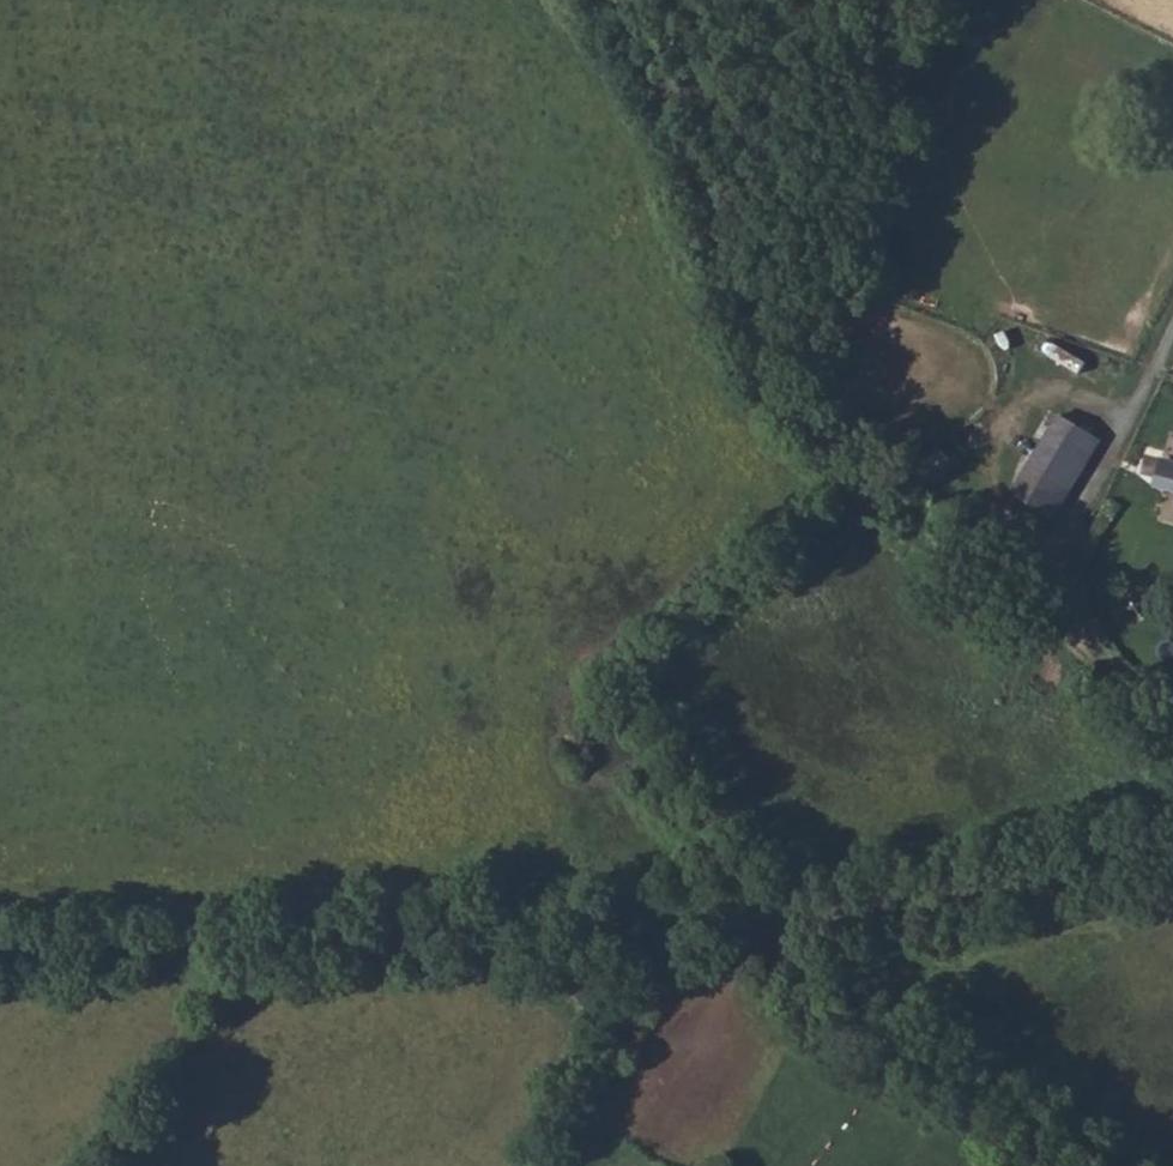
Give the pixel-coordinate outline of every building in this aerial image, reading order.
[(1034,494),(1071,429),(1055,420),(1010,500),(1051,523),(1096,443),(1088,438),(1052,503),(1034,494)] [(1088,438),(1071,429),(1034,494),(1052,503),(1088,438)]
